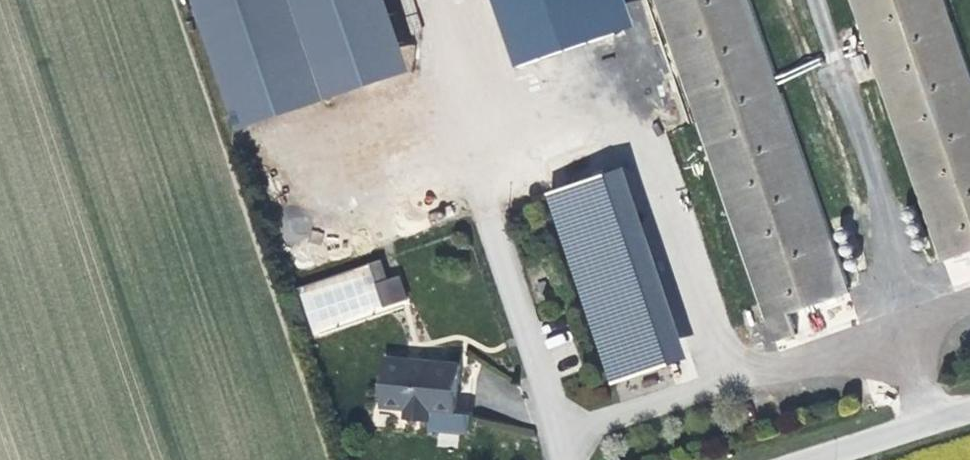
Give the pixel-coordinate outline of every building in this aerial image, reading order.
[(242,128),(415,70),(391,0),(198,0),(242,128)] [(513,69),(631,28),(622,0),(489,0),(513,69)] [(837,290),(744,0),(653,0),(761,336),(784,329),(777,308),(808,299),(837,290)] [(930,259),(969,246),(969,100),(938,0),(846,0),(930,259)] [(540,183),(555,232),(612,213),(596,165),(540,183)] [(612,213),(555,232),(602,375),(659,356),(612,213)] [(372,263),(378,281),(390,277),(383,258),(372,263)] [(378,281),(388,306),(408,298),(399,273),(390,277),(378,281)] [(689,333),(681,302),(670,305),(679,336),(689,333)] [(453,410),(457,363),(386,357),(382,404),(404,406),(403,418),(415,419),(429,420),(430,408),(453,410)] [(437,447),(458,447),(458,434),(437,434),(437,447)]
